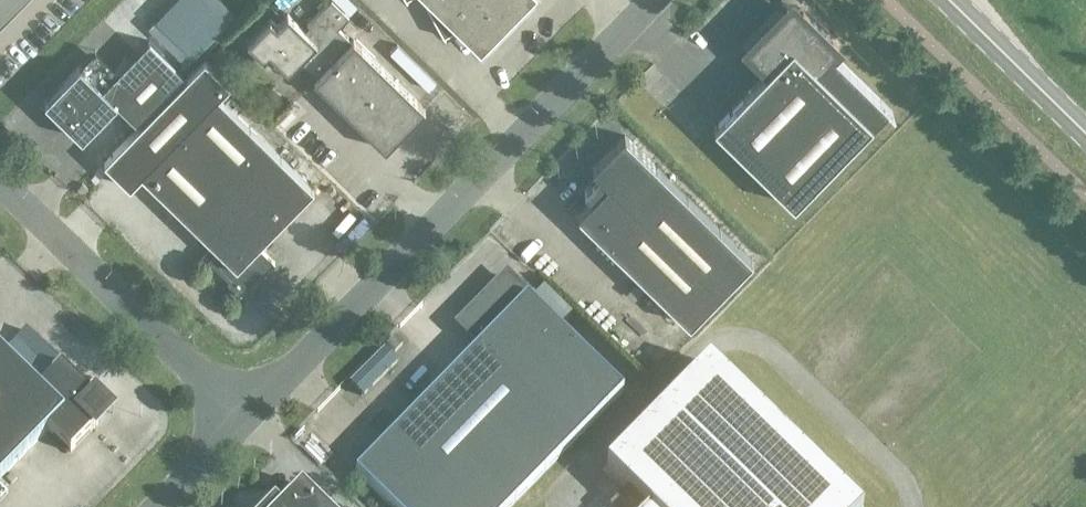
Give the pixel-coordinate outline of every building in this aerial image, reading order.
[(18,0),(0,0),(0,18),(18,0)] [(333,0),(330,0),(307,23),(310,26),(305,31),(288,14),(277,25),(270,18),(247,42),(264,59),(270,53),(288,72),(300,60),(317,76),(352,41),(338,27),(349,16),(333,0)] [(444,37),(445,36),(445,35),(456,28),(480,51),(498,33),(500,34),(521,13),(519,12),(530,0),(423,0),(444,37)] [(787,16),(783,16),(781,14),(782,14),(781,13),(746,48),(769,71),(714,127),(794,205),(873,125),(888,110),(891,113),(893,111),(833,53),(839,47),(803,12),(802,13),(802,14),(800,16),(796,16),(796,7),(787,7),(787,16)] [(185,49),(207,36),(194,15),(172,29),(185,49)] [(352,41),(317,76),(314,79),(385,149),(425,108),(354,39),(352,41)] [(116,104),(137,123),(184,75),(149,40),(102,88),(80,66),(44,102),(82,139),(116,104)] [(222,42),(208,56),(218,66),(232,52),(222,42)] [(262,275),(275,262),(258,246),(314,189),(219,96),(230,84),(205,59),(104,162),(130,187),(142,175),(218,249),(208,259),(229,280),(227,282),(240,294),(260,273),(262,275)] [(600,176),(585,191),(593,199),(577,215),(690,324),(752,260),(625,135),(592,169),(600,176)] [(459,327),(479,347),(356,473),(390,506),(511,506),(623,392),(559,330),(507,278),(459,327)] [(362,400),(398,356),(380,341),(344,385),(362,400)] [(48,433),(71,456),(98,428),(97,426),(106,416),(96,407),(98,405),(62,367),(39,390),(0,351),(0,483),(48,433)] [(709,364),(606,469),(628,490),(612,506),(856,506),(709,364)] [(302,486),(281,506),(323,506),(302,486)]
